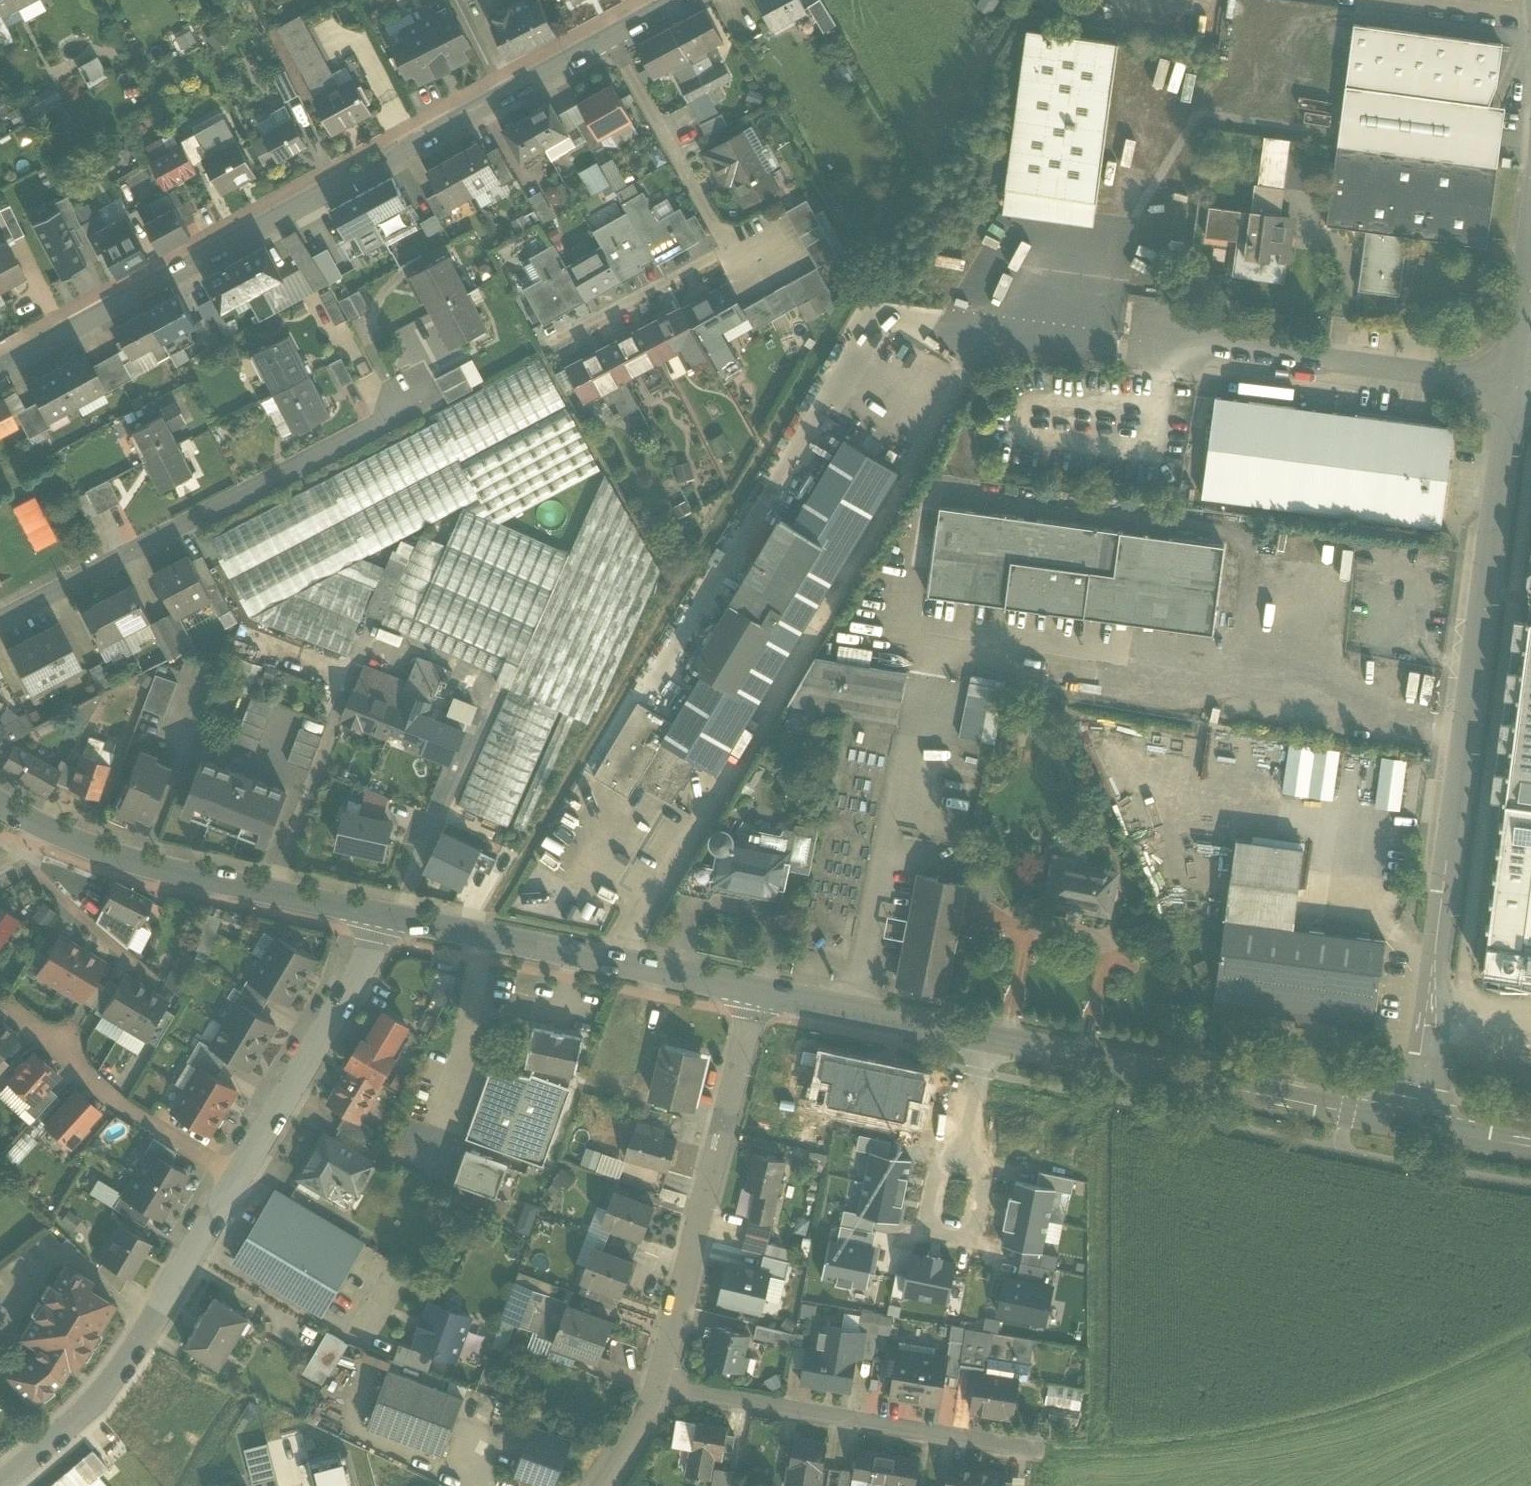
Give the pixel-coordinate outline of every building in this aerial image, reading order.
[(0,15),(1,15),(29,0),(0,0),(0,14),(0,15)] [(512,18),(509,11),(494,18),(497,25),(492,28),(507,59),(555,35),(539,0),(527,0),(531,8),(512,18)] [(772,26),(804,9),(799,0),(758,0),(772,26)] [(820,0),(818,0),(808,6),(823,32),(835,25),(820,0)] [(449,7),(389,37),(397,54),(396,54),(406,75),(413,72),(419,84),(438,74),(438,75),(450,69),(450,68),(468,59),(463,47),(469,44),(459,23),(457,23),(449,7)] [(705,9),(670,28),(687,58),(698,77),(714,68),(704,50),(722,40),(705,9)] [(0,15),(0,44),(2,47),(13,41),(1,15),(0,15)] [(339,88),(300,16),(278,28),(317,100),(339,88)] [(1502,45),(1353,25),(1337,146),(1497,167),(1500,146),(1470,142),(1475,104),(1488,106),(1496,86),(1502,45)] [(670,28),(637,46),(654,76),(687,58),(670,28)] [(175,36),(181,48),(193,41),(187,29),(175,36)] [(1118,43),(1027,31),(1005,190),(1096,202),(1118,43)] [(97,60),(80,69),(91,89),(108,79),(97,60)] [(714,68),(698,77),(706,91),(730,78),(723,64),(714,68)] [(298,96),(285,71),(273,77),(285,102),(298,96)] [(698,77),(681,86),(688,100),(706,91),(698,77)] [(317,100),(314,102),(331,133),(370,112),(353,81),(339,88),(317,100)] [(611,84),(578,103),(587,118),(599,139),(600,139),(632,121),(611,84)] [(706,91),(688,100),(699,121),(718,112),(706,91)] [(550,103),(526,117),(544,148),(551,160),(553,160),(552,159),(568,150),(562,138),(568,135),(557,115),(550,103)] [(578,103),(557,115),(568,135),(575,146),(585,140),(576,124),(587,118),(578,103)] [(292,120),(285,106),(272,113),(270,117),(276,128),(292,120)] [(721,114),(700,125),(705,136),(726,125),(721,114)] [(526,117),(503,129),(520,162),(544,148),(526,117)] [(587,118),(576,124),(585,140),(592,152),(604,145),(600,139),(599,139),(587,118)] [(276,128),(263,135),(276,159),(278,162),(307,147),(292,120),(276,128)] [(227,126),(199,140),(209,159),(204,162),(220,193),(254,175),(238,143),(237,144),(227,126)] [(746,130),(711,150),(711,151),(704,155),(713,171),(721,167),(743,207),(778,188),(746,130)] [(196,134),(181,142),(184,147),(194,167),(204,162),(209,159),(199,140),(196,134)] [(276,159),(264,137),(252,143),(264,165),(276,159)] [(479,144),(453,158),(473,193),(498,180),(499,179),(485,154),(479,144)] [(1497,167),(1337,146),(1326,226),(1366,231),(1407,237),(1486,247),(1497,167)] [(184,147),(152,165),(165,189),(196,172),(194,167),(184,147)] [(504,157),(498,147),(485,154),(499,179),(498,180),(502,187),(515,179),(503,157),(504,157)] [(473,193),(453,158),(428,173),(438,192),(447,208),(449,207),(473,193)] [(596,167),(579,177),(589,195),(606,185),(596,167)] [(417,224),(392,177),(361,194),(382,233),(386,240),(416,224),(417,224)] [(182,205),(175,192),(169,196),(175,208),(176,209),(182,205)] [(447,208),(438,192),(426,199),(440,222),(453,214),(449,207),(447,208)] [(361,194),(331,210),(346,237),(354,233),(360,244),(382,233),(361,194)] [(679,210),(655,223),(652,217),(657,214),(653,208),(651,209),(642,194),(622,205),(627,213),(653,260),(656,264),(697,241),(679,210)] [(557,217),(545,196),(535,203),(546,223),(557,217)] [(56,210),(70,233),(82,227),(66,197),(53,204),(56,210)] [(806,200),(785,212),(799,236),(820,225),(806,200)] [(182,205),(176,209),(186,226),(195,221),(185,204),(182,205)] [(9,205),(0,210),(0,214),(13,240),(23,235),(9,205)] [(175,208),(145,224),(161,253),(191,236),(186,226),(176,209),(175,208)] [(1250,214),(1208,208),(1205,236),(1238,240),(1236,257),(1245,258),(1250,214)] [(31,224),(61,280),(87,266),(70,233),(56,210),(31,224)] [(627,213),(593,233),(621,283),(643,270),(641,267),(653,260),(627,213)] [(90,237),(112,225),(107,214),(85,226),(90,237)] [(1291,219),(1250,214),(1245,258),(1243,276),(1277,281),(1282,244),(1279,244),(1279,237),(1288,238),(1291,219)] [(437,218),(423,226),(429,235),(442,227),(437,218)] [(112,225),(90,237),(100,254),(106,251),(105,249),(125,239),(116,223),(112,225)] [(820,225),(799,236),(805,247),(826,235),(820,225)] [(329,283),(296,231),(282,238),(301,268),(315,291),(329,283)] [(1407,237),(1366,231),(1358,291),(1399,296),(1407,237)] [(382,233),(360,244),(371,264),(392,253),(386,240),(382,233)] [(125,239),(105,249),(106,251),(120,275),(148,260),(134,234),(125,239)] [(826,235),(805,247),(811,257),(832,245),(826,235)] [(0,246),(0,288),(24,275),(6,243),(0,246)] [(832,245),(811,257),(817,268),(838,256),(832,245)] [(585,300),(554,246),(531,260),(532,262),(535,260),(546,279),(526,290),(544,323),(570,308),(568,304),(581,297),(583,301),(585,300)] [(265,247),(230,266),(247,297),(260,321),(276,312),(264,288),(282,278),(265,247)] [(448,256),(412,275),(431,311),(467,293),(448,256)] [(230,266),(205,280),(222,311),(247,297),(230,266)] [(276,312),(315,291),(301,268),(282,278),(264,288),(276,312)] [(807,274),(819,295),(829,289),(817,268),(807,274)] [(796,280),(808,300),(819,295),(807,274),(796,280)] [(785,286),(797,306),(808,300),(796,280),(785,286)] [(722,286),(681,308),(711,361),(715,368),(735,356),(725,338),(727,337),(726,335),(724,335),(720,328),(740,316),(722,286)] [(797,306),(785,286),(775,292),(787,312),(797,306)] [(346,320),(330,290),(319,295),(335,325),(346,320)] [(370,310),(360,290),(349,296),(360,316),(370,310)] [(787,312),(775,292),(764,297),(776,318),(787,312)] [(486,328),(467,293),(431,311),(450,347),(486,328)] [(179,294),(147,311),(170,353),(183,346),(177,334),(196,323),(179,294)] [(349,296),(339,301),(349,321),(360,316),(349,296)] [(776,318),(764,297),(753,304),(764,325),(776,318)] [(209,298),(196,304),(202,317),(215,311),(209,298)] [(764,325),(753,304),(742,310),(753,331),(764,325)] [(681,308),(644,327),(661,360),(678,352),(689,373),(711,361),(681,308)] [(170,353),(147,311),(116,329),(126,348),(132,359),(151,348),(159,361),(171,354),(170,353)] [(198,327),(203,336),(214,330),(209,321),(198,327)] [(644,327),(607,346),(624,380),(640,372),(651,394),(673,382),(661,360),(644,327)] [(203,336),(183,346),(170,353),(171,354),(177,365),(220,342),(214,330),(203,336)] [(310,375),(289,335),(254,354),(268,380),(274,394),(310,375)] [(607,346),(567,367),(585,402),(607,391),(617,409),(613,411),(617,417),(638,406),(624,380),(607,346)] [(126,348),(117,352),(123,363),(132,359),(126,348)] [(131,377),(159,361),(151,348),(132,359),(123,363),(131,377)] [(123,363),(117,352),(106,359),(121,384),(132,378),(131,377),(123,363)] [(84,353),(55,369),(75,405),(104,389),(84,353)] [(541,358),(435,414),(439,421),(461,462),(566,407),(541,358)] [(121,384),(106,359),(95,365),(109,391),(121,384)] [(353,381),(341,359),(330,364),(342,387),(353,381)] [(460,365),(435,378),(442,392),(467,379),(460,365)] [(75,405),(55,369),(26,385),(36,402),(46,421),(47,420),(75,405)] [(310,375),(274,394),(282,408),(271,414),(283,437),(294,432),(294,433),(330,415),(310,375)] [(467,379),(442,392),(448,402),(473,389),(467,379)] [(0,400),(0,433),(16,424),(2,398),(0,400)] [(1454,428),(1215,398),(1202,498),(1441,528),(1454,428)] [(46,421),(36,402),(25,408),(39,433),(51,426),(47,420),(46,421)] [(162,416),(131,432),(146,461),(178,444),(170,430),(184,422),(175,405),(160,413),(162,416)] [(479,499),(364,559),(386,568),(384,573),(399,580),(387,607),(508,661),(501,677),(513,682),(513,681),(570,554),(499,523),(600,470),(566,407),(461,462),(479,499)] [(39,433),(25,408),(16,413),(29,438),(39,433)] [(439,421),(210,540),(252,618),(347,656),(374,587),(376,588),(383,573),(384,573),(386,568),(364,559),(479,499),(461,462),(439,421)] [(723,433),(710,439),(716,454),(729,448),(723,433)] [(897,472),(844,440),(792,526),(823,545),(845,558),(897,472)] [(178,444),(146,461),(162,491),(193,474),(178,444)] [(570,554),(513,681),(580,711),(651,553),(605,474),(570,554)] [(119,503),(108,481),(95,487),(106,509),(119,503)] [(106,509),(95,487),(85,493),(96,515),(106,509)] [(1222,546),(939,508),(928,596),(1210,636),(1222,546)] [(780,520),(731,603),(692,668),(702,674),(734,693),(823,545),(792,526),(780,520)] [(823,545),(734,693),(755,706),(845,558),(823,545)] [(513,681),(513,682),(509,689),(559,711),(564,713),(574,717),(590,725),(660,569),(651,553),(580,711),(513,681)] [(190,556),(155,574),(175,612),(177,616),(178,616),(212,598),(190,556)] [(376,588),(365,613),(381,620),(387,607),(399,580),(384,573),(383,573),(376,588)] [(133,586),(106,600),(124,633),(150,619),(133,586)] [(106,600),(80,614),(97,647),(124,633),(106,600)] [(508,661),(387,607),(381,620),(380,623),(501,677),(508,661)] [(177,616),(175,612),(163,618),(174,638),(186,631),(178,616),(177,616)] [(163,618),(151,624),(164,649),(176,643),(174,638),(163,618)] [(1525,620),(1525,621),(1514,620),(1510,646),(1522,648),(1522,649),(1524,649),(1522,671),(1519,671),(1519,672),(1507,670),(1503,697),(1515,699),(1515,700),(1518,700),(1515,722),(1512,722),(1512,723),(1500,721),(1497,748),(1508,749),(1508,750),(1511,751),(1508,773),(1505,772),(1505,773),(1493,772),(1490,799),(1502,800),(1502,801),(1505,802),(1502,824),(1499,823),(1498,827),(1501,827),(1498,849),(1495,849),(1495,852),(1498,853),(1495,874),(1492,874),(1491,878),(1495,878),(1492,900),(1489,899),(1488,903),(1491,903),(1488,925),(1485,925),(1485,928),(1488,929),(1486,944),(1530,950),(1530,621),(1528,620),(1525,620)] [(59,625),(7,652),(29,695),(81,668),(59,625)] [(186,631),(174,638),(176,643),(181,652),(194,645),(186,631)] [(176,643),(164,649),(169,658),(181,652),(176,643)] [(444,668),(417,658),(407,683),(398,706),(399,706),(425,717),(439,680),(445,682),(448,676),(442,674),(444,668)] [(907,673),(815,658),(787,705),(813,709),(897,722),(907,673)] [(112,688),(99,663),(88,669),(101,694),(102,693),(112,688)] [(407,683),(363,666),(355,689),(398,705),(398,706),(407,683)] [(178,682),(156,674),(143,708),(164,716),(178,682)] [(734,693),(702,674),(672,724),(661,743),(662,743),(695,763),(696,763),(715,774),(755,706),(734,693)] [(1005,682),(971,676),(970,683),(1004,688),(1005,682)] [(1004,688),(970,683),(959,737),(993,744),(1004,688)] [(398,705),(355,689),(343,721),(386,737),(389,730),(399,706),(398,706),(398,705)] [(559,711),(509,689),(449,823),(499,845),(559,711)] [(101,694),(74,708),(86,722),(102,693),(101,694)] [(274,705),(252,696),(234,743),(256,752),(274,705)] [(7,743),(25,733),(20,723),(17,720),(15,714),(6,707),(0,702),(0,747),(7,743)] [(638,703),(594,776),(628,797),(637,783),(638,783),(662,743),(661,743),(672,724),(638,703)] [(813,709),(787,705),(774,729),(785,734),(791,726),(804,727),(813,709)] [(438,711),(434,721),(425,717),(399,706),(389,730),(425,746),(423,751),(451,763),(468,723),(438,711)] [(574,717),(564,713),(512,827),(522,831),(574,717)] [(34,729),(26,714),(20,717),(15,714),(17,720),(20,723),(25,733),(34,729)] [(300,728),(287,762),(309,770),(322,737),(300,728)] [(107,764),(95,760),(101,741),(87,736),(80,754),(79,754),(75,767),(68,787),(67,788),(95,797),(107,764)] [(0,747),(0,766),(12,745),(7,743),(0,747)] [(695,763),(662,743),(638,783),(671,803),(695,763)] [(1285,743),(1281,793),(1333,797),(1337,747),(1285,743)] [(13,744),(12,745),(0,766),(0,769),(16,778),(15,780),(45,797),(53,782),(64,763),(59,760),(54,768),(13,744)] [(151,757),(141,753),(137,756),(117,809),(120,814),(127,817),(133,814),(151,821),(171,769),(153,762),(151,757)] [(1380,755),(1373,806),(1399,809),(1405,758),(1380,755)] [(236,773),(202,761),(183,814),(266,845),(286,792),(252,779),(252,780),(236,774),(236,773)] [(75,767),(64,763),(53,782),(68,787),(75,767)] [(391,823),(344,813),(337,847),(383,857),(391,823)] [(1123,826),(1158,903),(1177,894),(1142,817),(1123,826)] [(818,829),(796,824),(795,831),(787,829),(786,836),(789,837),(786,852),(787,852),(784,864),(810,869),(818,829)] [(752,834),(740,832),(737,842),(734,842),(735,840),(734,838),(734,836),(733,834),(731,832),(730,830),(727,829),(724,828),(722,828),(720,829),(717,829),(714,831),(713,834),(711,836),(711,838),(711,840),(711,843),(712,845),(713,847),(714,849),(716,850),(718,851),(722,852),(715,883),(778,896),(784,864),(787,852),(786,852),(789,837),(786,836),(763,831),(762,833),(753,831),(752,834)] [(425,870),(461,887),(471,865),(478,850),(442,834),(425,870)] [(1304,849),(1235,840),(1225,920),(1293,929),(1304,849)] [(478,850),(471,865),(490,874),(497,859),(478,850)] [(1075,858),(1056,854),(1047,900),(1108,912),(1115,873),(1074,865),(1075,858)] [(705,863),(694,861),(679,888),(706,893),(710,871),(704,869),(705,863)] [(967,884),(921,875),(900,984),(946,994),(967,884)] [(149,902),(115,884),(95,922),(126,947),(128,944),(135,947),(144,929),(137,925),(149,902)] [(0,909),(0,942),(16,920),(0,909)] [(886,916),(882,934),(899,937),(902,919),(886,916)] [(1293,929),(1225,920),(1217,983),(1314,996),(1310,1020),(1374,1029),(1385,941),(1293,929)] [(81,950),(59,936),(46,958),(36,974),(58,988),(81,950)] [(315,960),(277,937),(264,960),(301,982),(315,960)] [(1486,944),(1482,972),(1530,979),(1530,950),(1486,944)] [(103,963),(81,950),(58,988),(81,1001),(93,980),(103,963)] [(36,952),(23,972),(34,979),(36,974),(46,958),(36,952)] [(301,982),(264,960),(250,982),(271,995),(288,1005),(301,982)] [(1204,961),(1193,965),(1198,978),(1210,973),(1204,961)] [(436,968),(425,995),(443,1002),(454,976),(436,968)] [(146,989),(124,975),(118,986),(101,1013),(124,1027),(146,989)] [(103,986),(91,1007),(101,1013),(118,986),(108,979),(103,986)] [(103,986),(93,980),(81,1001),(91,1007),(103,986)] [(250,982),(247,980),(241,991),(265,1005),(271,995),(250,982)] [(1314,996),(1217,983),(1213,1008),(1310,1020),(1314,996)] [(241,991),(234,986),(228,997),(238,1003),(259,1015),(265,1005),(241,991)] [(146,989),(124,1027),(146,1040),(165,1009),(169,1002),(146,989)] [(259,1015),(238,1003),(224,1025),(262,1047),(276,1025),(259,1015)] [(175,1015),(165,1009),(146,1040),(156,1046),(175,1015)] [(383,1015),(365,1044),(362,1042),(349,1064),(351,1066),(379,1082),(392,1060),(387,1058),(405,1028),(383,1015)] [(16,1038),(0,1023),(0,1055),(16,1038)] [(262,1047),(224,1025),(211,1047),(227,1057),(249,1070),(262,1047)] [(565,1034),(552,1031),(551,1031),(533,1028),(525,1065),(573,1075),(575,1076),(583,1038),(565,1034)] [(211,1047),(200,1040),(193,1051),(221,1067),(227,1057),(211,1047)] [(703,1059),(664,1049),(652,1096),(692,1106),(703,1059)] [(221,1067),(193,1051),(187,1061),(198,1068),(199,1068),(215,1078),(221,1068),(221,1067)] [(34,1054),(24,1064),(23,1063),(15,1071),(17,1073),(7,1083),(30,1104),(31,1105),(47,1087),(58,1075),(34,1054)] [(379,1082),(351,1066),(329,1103),(346,1114),(359,1121),(381,1084),(379,1082)] [(533,1067),(530,1076),(498,1070),(498,1069),(491,1068),(488,1075),(489,1075),(466,1138),(543,1165),(571,1088),(569,1087),(573,1075),(533,1067)] [(215,1078),(199,1068),(198,1068),(185,1090),(223,1113),(237,1090),(215,1078)] [(47,1087),(31,1105),(30,1104),(25,1110),(34,1119),(41,1111),(56,1095),(47,1087)] [(223,1113),(185,1090),(172,1112),(210,1135),(223,1113)] [(75,1091),(65,1103),(56,1095),(41,1111),(50,1119),(45,1125),(45,1126),(69,1147),(86,1128),(85,1127),(98,1112),(75,1091)] [(41,1111),(29,1126),(38,1133),(45,1126),(45,1125),(50,1119),(41,1111)] [(359,1121),(346,1114),(338,1127),(365,1144),(374,1130),(359,1121)] [(658,1129),(637,1123),(635,1129),(634,1128),(625,1158),(668,1170),(676,1141),(657,1135),(658,1129)] [(375,1164),(324,1134),(298,1178),(326,1195),(336,1179),(358,1193),(375,1164)] [(176,1152),(152,1138),(144,1151),(148,1153),(148,1152),(169,1164),(176,1152)] [(584,1146),(579,1163),(618,1175),(623,1158),(584,1146)] [(902,1224),(915,1158),(863,1148),(850,1214),(875,1219),(902,1224)] [(507,1165),(467,1150),(455,1183),(495,1197),(507,1165)] [(169,1164),(148,1152),(148,1153),(135,1174),(173,1197),(186,1175),(169,1164)] [(784,1160),(754,1153),(746,1189),(756,1191),(750,1218),(771,1223),(778,1196),(776,1196),(784,1160)] [(668,1170),(625,1158),(619,1180),(660,1195),(668,1170)] [(1035,1186),(1054,1190),(1070,1194),(1073,1181),(1038,1173),(1035,1186)] [(173,1197),(135,1174),(122,1196),(122,1197),(150,1214),(159,1219),(173,1197)] [(1035,1186),(1014,1181),(1010,1200),(1007,1211),(1003,1233),(1001,1240),(1041,1249),(1048,1220),(1054,1190),(1035,1186)] [(655,1206),(614,1190),(608,1209),(616,1212),(610,1226),(611,1227),(642,1238),(643,1239),(655,1206)] [(276,1192),(234,1262),(321,1313),(362,1244),(276,1192)] [(150,1214),(122,1197),(122,1196),(120,1195),(113,1208),(143,1226),(150,1214)] [(516,1228),(528,1231),(535,1204),(523,1201),(516,1228)] [(872,1234),(875,1219),(850,1214),(843,1213),(840,1227),(872,1234)] [(149,1244),(120,1227),(100,1261),(104,1263),(128,1278),(149,1244)] [(642,1238),(611,1227),(607,1239),(637,1250),(642,1238)] [(836,1242),(871,1250),(875,1235),(872,1234),(840,1227),(836,1242)] [(637,1250),(607,1239),(603,1250),(633,1262),(637,1250)] [(836,1242),(830,1241),(821,1281),(864,1290),(873,1251),(871,1250),(836,1242)] [(603,1250),(601,1250),(596,1263),(588,1260),(581,1280),(622,1295),(634,1262),(633,1262),(603,1250)] [(952,1263),(912,1255),(903,1297),(944,1305),(952,1263)] [(789,1262),(766,1256),(761,1273),(771,1275),(770,1277),(785,1280),(789,1262)] [(1017,1280),(1049,1287),(1053,1269),(1021,1262),(1017,1280)] [(119,1294),(128,1278),(104,1263),(98,1272),(119,1294)] [(761,1273),(728,1264),(718,1303),(761,1314),(770,1277),(771,1275),(761,1273)] [(64,1265),(20,1337),(37,1348),(32,1355),(7,1375),(29,1404),(60,1380),(68,1366),(73,1371),(113,1304),(86,1288),(91,1281),(64,1265)] [(1017,1280),(1006,1277),(997,1318),(1044,1328),(1053,1287),(1049,1287),(1017,1280)] [(538,1328),(550,1296),(514,1283),(502,1317),(538,1330),(538,1328)] [(550,1296),(538,1328),(557,1334),(567,1306),(568,1306),(569,1302),(550,1296)] [(213,1298),(201,1317),(201,1316),(200,1318),(200,1319),(196,1326),(195,1325),(194,1327),(195,1327),(184,1346),(218,1366),(227,1353),(228,1351),(227,1351),(232,1343),(233,1343),(234,1342),(233,1342),(238,1334),(239,1334),(240,1333),(239,1332),(247,1319),(213,1298)] [(443,1307),(431,1302),(426,1317),(422,1316),(417,1330),(420,1331),(415,1346),(434,1353),(455,1360),(470,1316),(458,1312),(460,1306),(445,1301),(443,1307)] [(811,1317),(813,1304),(801,1302),(798,1315),(811,1317)] [(568,1306),(567,1306),(557,1334),(553,1344),(555,1344),(556,1340),(579,1348),(598,1355),(596,1359),(598,1360),(611,1322),(568,1306)] [(893,1317),(880,1315),(878,1332),(890,1334),(893,1317)] [(781,1330),(757,1324),(753,1338),(778,1344),(781,1330)] [(965,1328),(952,1326),(949,1340),(963,1342),(965,1328)] [(748,1336),(712,1327),(703,1363),(745,1374),(750,1356),(744,1355),(748,1336)] [(965,1328),(963,1342),(960,1371),(975,1373),(983,1374),(986,1358),(985,1358),(989,1332),(965,1328)] [(859,1332),(841,1329),(839,1342),(824,1339),(822,1350),(840,1353),(840,1349),(856,1351),(859,1332)] [(878,1332),(864,1329),(859,1357),(873,1359),(878,1332)] [(348,1344),(327,1332),(303,1373),(313,1379),(319,1369),(330,1375),(348,1344)] [(1017,1337),(989,1332),(985,1358),(986,1358),(1012,1363),(1017,1337)] [(1032,1339),(1017,1337),(1012,1363),(1020,1364),(1028,1365),(1032,1339)] [(579,1348),(556,1340),(555,1344),(553,1344),(550,1352),(574,1361),(579,1348)] [(963,1342),(949,1340),(947,1358),(948,1358),(945,1376),(959,1378),(960,1371),(963,1342)] [(936,1347),(899,1341),(897,1350),(889,1397),(908,1400),(908,1398),(922,1400),(922,1402),(940,1406),(945,1376),(948,1358),(947,1358),(935,1356),(936,1347)] [(434,1353),(415,1346),(414,1349),(399,1344),(393,1360),(427,1372),(434,1353)] [(822,1350),(806,1348),(801,1383),(850,1391),(856,1356),(840,1353),(822,1350)] [(1012,1363),(986,1358),(983,1374),(975,1373),(970,1411),(1012,1417),(1020,1364),(1012,1363)] [(464,1398),(388,1370),(367,1427),(443,1455),(464,1398)] [(1050,1386),(1046,1411),(1079,1417),(1084,1391),(1050,1386)] [(727,1428),(677,1420),(673,1447),(692,1451),(688,1477),(696,1478),(696,1480),(701,1481),(701,1479),(708,1480),(712,1457),(722,1459),(724,1449),(732,1451),(735,1436),(733,1435),(733,1440),(726,1438),(727,1428)] [(532,1428),(515,1473),(550,1485),(554,1485),(570,1441),(532,1428)] [(797,1439),(788,1485),(819,1485),(826,1445),(797,1439)] [(267,1444),(244,1450),(253,1483),(276,1477),(267,1444)] [(858,1450),(855,1471),(853,1478),(855,1478),(885,1483),(885,1485),(916,1485),(920,1460),(858,1450)] [(97,1476),(107,1469),(92,1451),(50,1485),(106,1485),(97,1476)] [(340,1452),(308,1460),(315,1485),(355,1485),(346,1455),(341,1456),(340,1452)] [(951,1466),(948,1485),(972,1485),(974,1470),(951,1466)] [(715,1469),(711,1485),(737,1485),(740,1473),(715,1469)] [(829,1469),(826,1485),(839,1485),(841,1471),(829,1469)] [(842,1469),(841,1471),(839,1485),(853,1485),(855,1478),(853,1478),(855,1471),(842,1469)] [(975,1470),(974,1470),(972,1485),(1012,1485),(1012,1482),(1004,1481),(1005,1475),(975,1470)]
